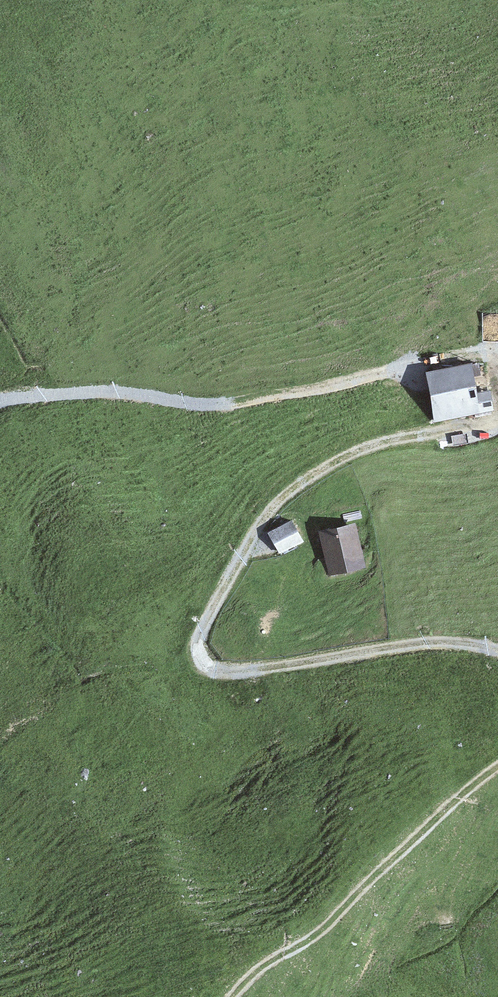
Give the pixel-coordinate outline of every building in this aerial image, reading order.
[(424,374),(434,424),(493,413),(489,392),(476,394),(470,365),(424,374)] [(283,559),(307,542),(291,520),(267,537),(283,559)] [(317,536),(335,578),(372,563),(355,521),(317,536)]
